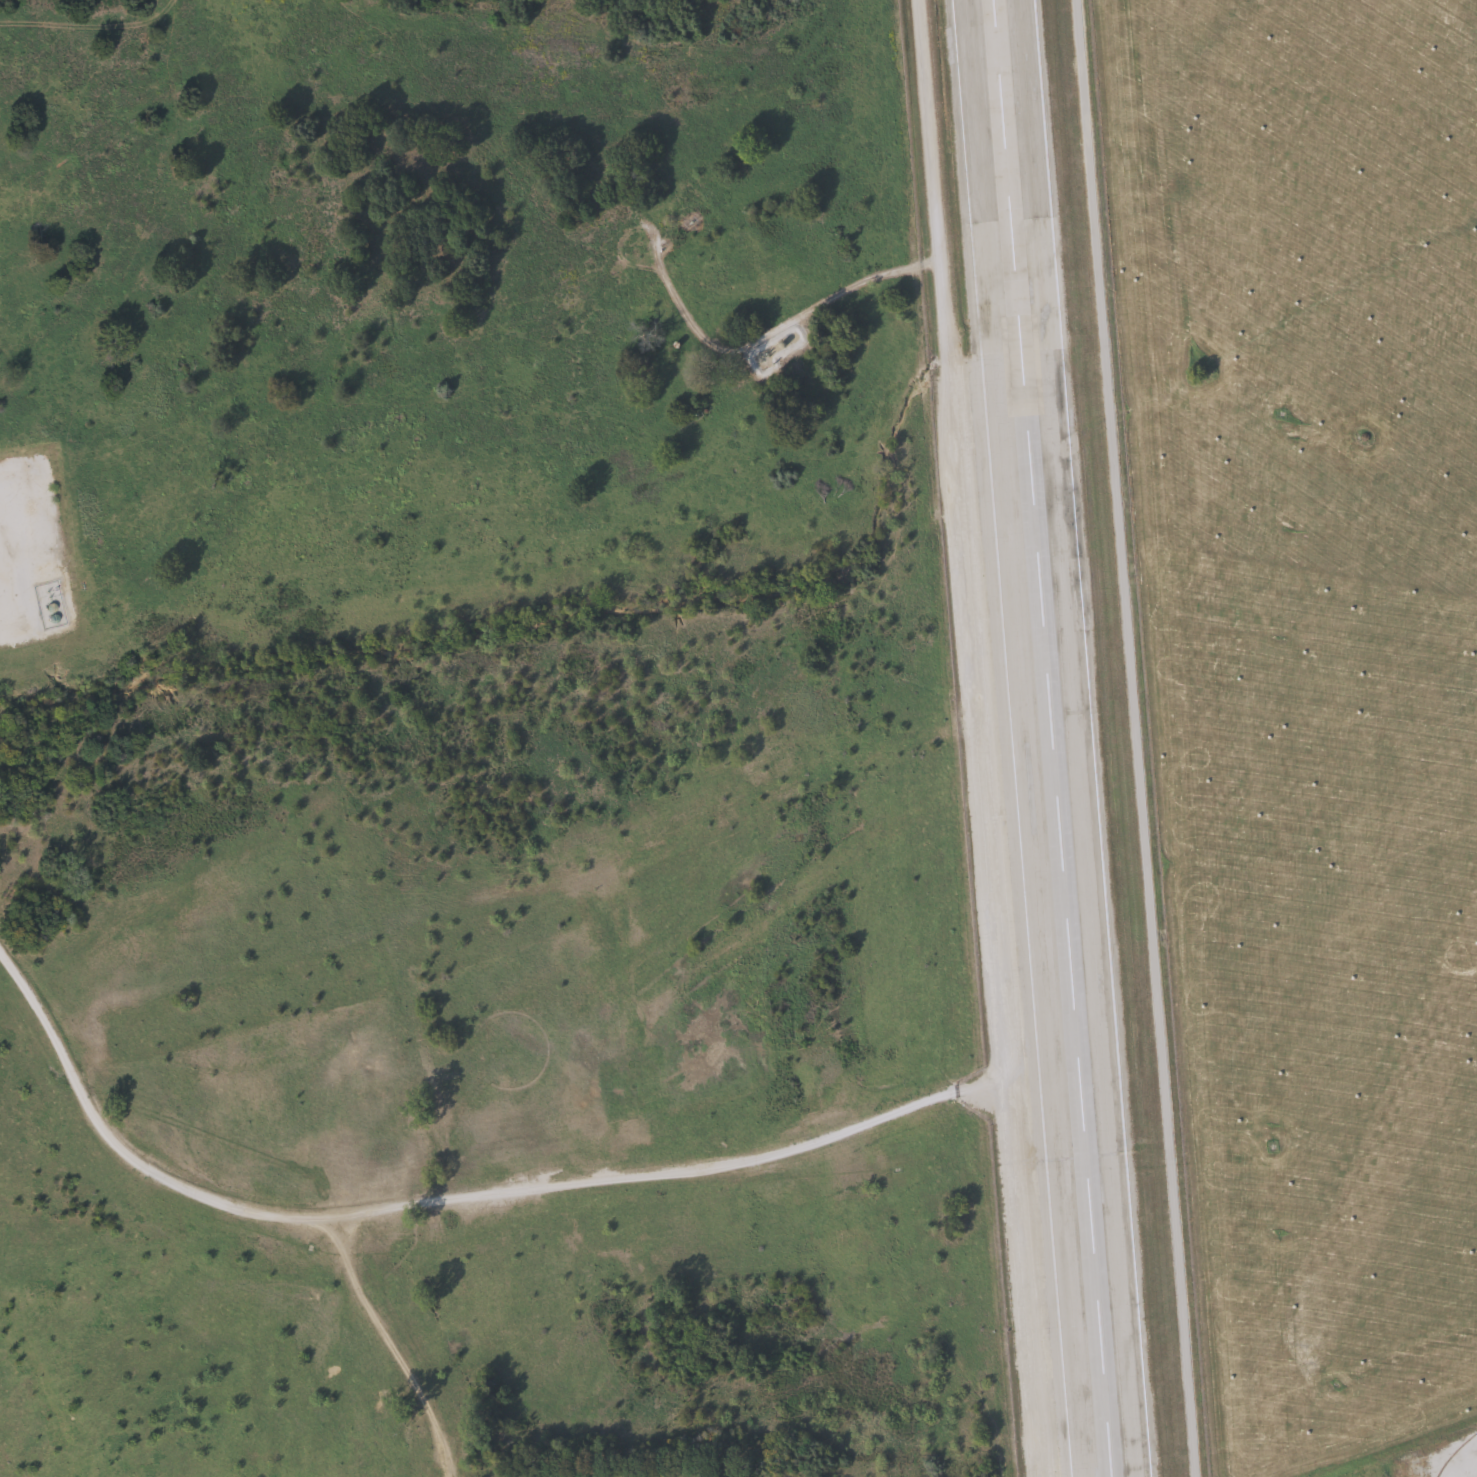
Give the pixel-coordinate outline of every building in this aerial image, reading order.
[(31,588),(43,629),(63,623),(50,582),(31,588)] [(1441,1462),(1447,1476),(1428,1476),(1425,1469),(1441,1462)]
